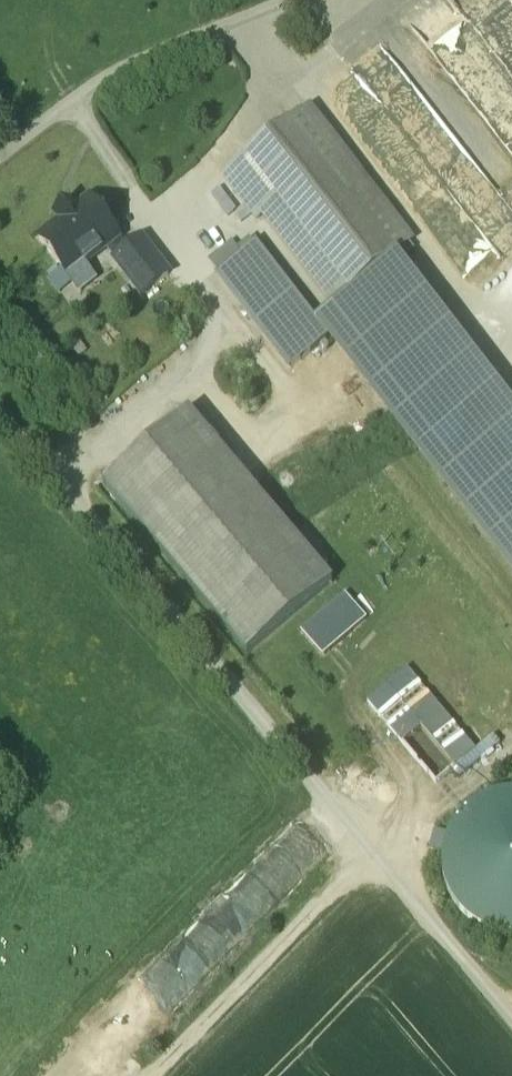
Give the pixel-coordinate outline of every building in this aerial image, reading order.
[(309,110),(223,177),(257,220),(263,216),(332,304),(412,241),(309,110)] [(70,206),(55,218),(60,224),(39,241),(68,278),(118,240),(89,202),(75,213),(70,206)] [(141,241),(115,262),(142,296),(168,276),(141,241)] [(212,273),(286,367),(324,338),(250,243),(212,273)] [(324,320),(511,562),(511,416),(395,266),(324,320)] [(332,583),(188,412),(102,484),(247,655),(332,583)] [(413,664),(370,698),(404,742),(426,726),(446,752),(431,763),(447,783),(501,742),(495,735),(478,748),(413,664)] [(502,792),(484,798),(469,808),(457,822),(448,839),(444,857),(446,875),(451,893),(462,908),(475,921),(492,929),(510,933),(511,933),(511,792),(502,792)]
